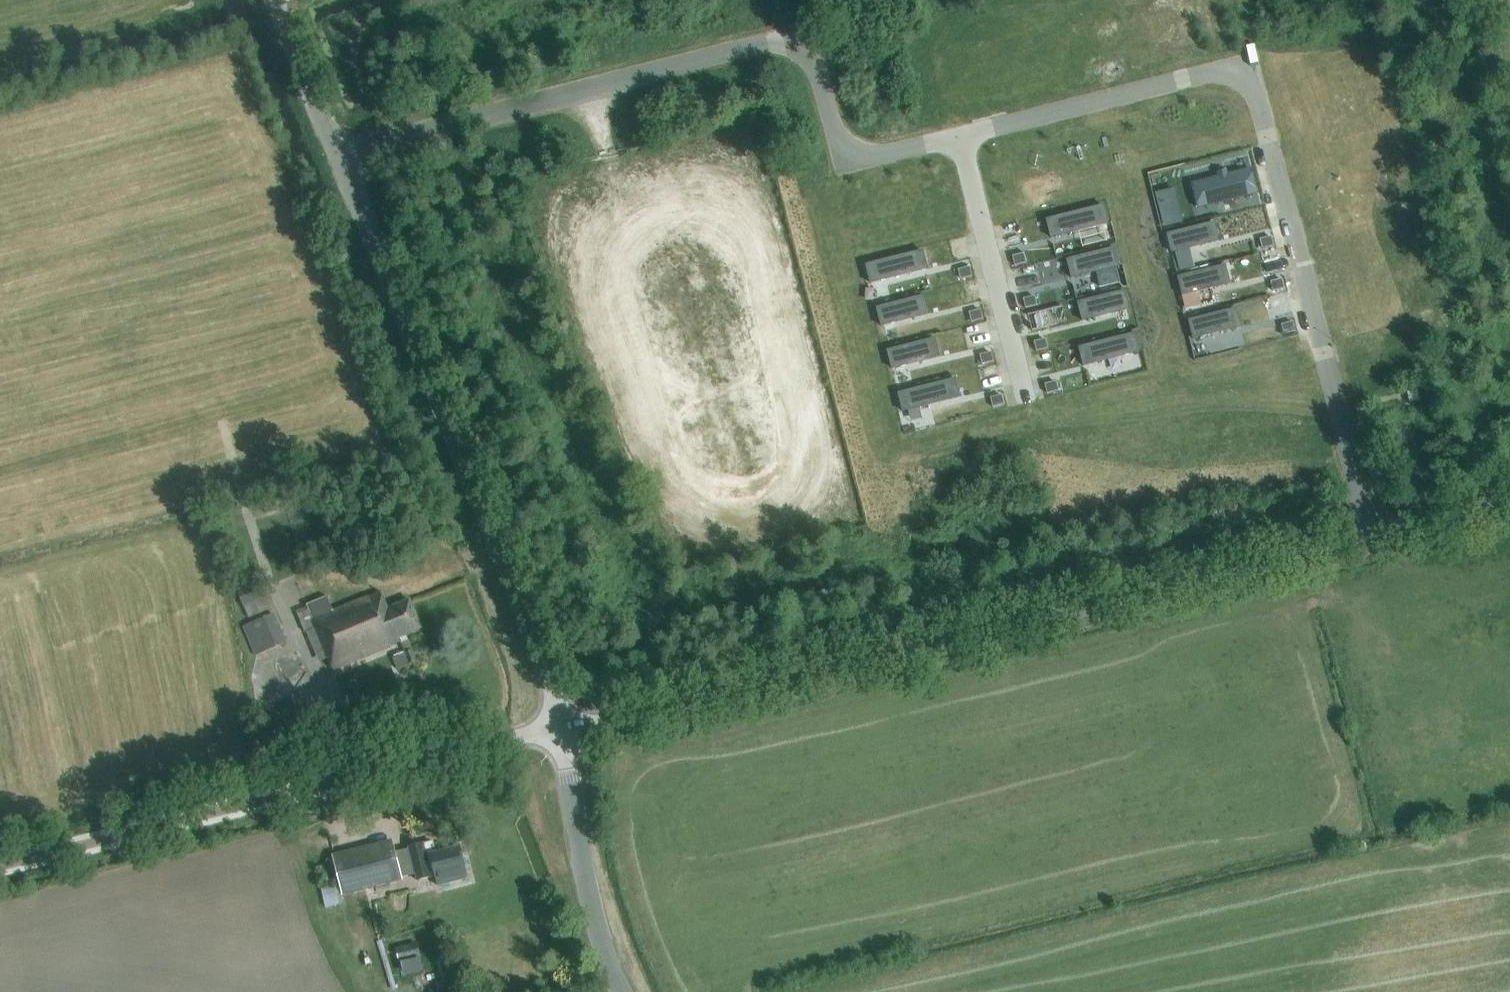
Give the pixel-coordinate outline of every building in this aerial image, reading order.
[(1250,171),(1193,186),(1198,205),(1255,191),(1250,171)] [(1104,208),(1047,223),(1052,242),(1109,228),(1104,208)] [(1183,223),(1180,211),(1161,216),(1163,228),(1183,223)] [(1224,223),(1167,237),(1172,256),(1229,242),(1224,223)] [(1274,245),(1272,237),(1260,240),(1262,248),(1274,245)] [(1115,252),(1058,266),(1063,286),(1120,272),(1115,252)] [(923,253),(866,267),(871,287),(928,273),(923,253)] [(1026,262),(1024,254),(1013,257),(1015,265),(1026,262)] [(1234,265),(1177,279),(1182,299),(1239,284),(1234,265)] [(972,276),(970,268),(958,271),(960,279),(972,276)] [(1284,288),(1282,280),(1271,283),(1273,291),(1284,288)] [(1125,294),(1068,309),(1073,328),(1129,314),(1125,294)] [(934,297),(877,311),(882,331),(938,316),(934,297)] [(1037,305),(1035,297),(1023,300),(1025,308),(1037,305)] [(1245,307),(1188,321),(1193,341),(1250,326),(1245,307)] [(983,318),(981,311),(969,314),(971,321),(983,318)] [(1295,331),(1293,323),(1281,326),(1283,333),(1295,331)] [(1135,336),(1079,351),(1083,370),(1140,356),(1135,336)] [(943,339),(886,353),(891,373),(948,359),(943,339)] [(1048,348),(1046,340),(1034,343),(1036,351),(1048,348)] [(993,361),(991,353),(980,356),(982,364),(993,361)] [(954,381),(897,396),(902,415),(959,401),(954,381)] [(1058,390),(1056,382),(1045,385),(1047,393),(1058,390)] [(1416,386),(1406,389),(1410,404),(1420,401),(1416,386)] [(1004,404),(1002,396),(990,399),(992,406),(1004,404)] [(271,608),(266,597),(259,581),(236,590),(243,606),(248,618),(271,608)] [(406,635),(421,628),(410,600),(388,609),(381,591),(333,611),(327,597),(307,605),(333,669),(401,642),(405,653),(393,658),(397,669),(417,661),(406,635)] [(275,612),(273,613),(250,623),(243,626),(256,655),(287,642),(275,612)] [(465,868),(460,847),(435,854),(431,842),(424,843),(409,847),(410,851),(395,855),(392,843),(336,857),(345,892),(401,878),(400,875),(415,871),(418,880),(436,876),(438,886),(466,879),(463,869),(465,868)] [(325,910),(335,908),(331,886),(321,888),(325,910)] [(421,956),(417,942),(395,948),(398,962),(421,956)]
